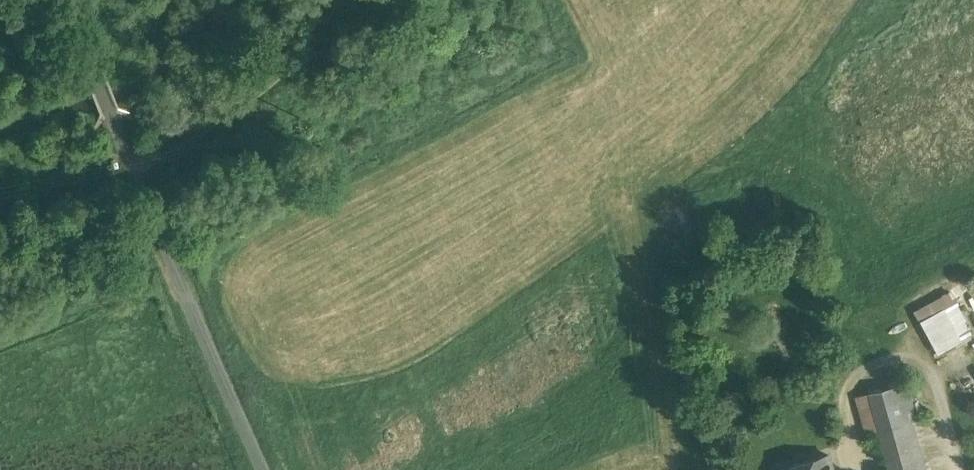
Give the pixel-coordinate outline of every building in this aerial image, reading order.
[(914,309),(937,352),(973,332),(973,330),(951,288),(914,309)] [(908,381),(870,392),(880,430),(881,431),(910,423),(919,420),(908,381)] [(880,430),(870,393),(858,396),(869,433),(880,430)] [(881,431),(892,469),(923,469),(910,423),(881,431)] [(779,469),(833,469),(829,454),(779,469)]
